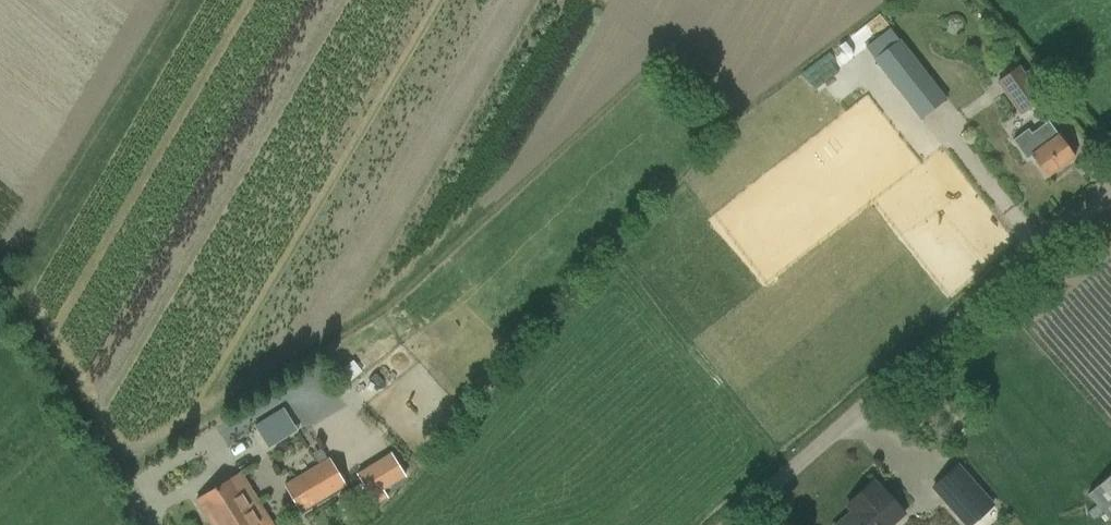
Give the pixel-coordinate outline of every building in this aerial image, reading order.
[(945,99),(898,39),(873,59),(920,119),(945,99)] [(1042,99),(1019,67),(998,82),(1020,114),(1042,99)] [(1012,140),(1014,142),(1026,160),(1031,156),(1046,178),(1074,157),(1059,135),(1058,136),(1048,121),(1031,133),(1028,129),(1012,140)] [(285,417),(262,432),(276,453),(298,438),(285,417)] [(391,453),(357,473),(376,504),(388,497),(383,490),(405,476),(391,453)] [(345,485),(334,466),(328,457),(283,484),(289,494),(300,512),(345,485)] [(966,524),(972,524),(992,506),(957,465),(932,487),(966,524)] [(265,513),(240,473),(214,489),(196,501),(206,517),(210,515),(217,524),(246,524),(265,513)] [(1087,495),(1110,522),(1110,474),(1087,495)] [(896,503),(880,487),(879,488),(873,482),(858,495),(864,501),(838,524),(889,524),(904,512),(896,503)] [(265,513),(246,524),(272,524),(265,513)]
